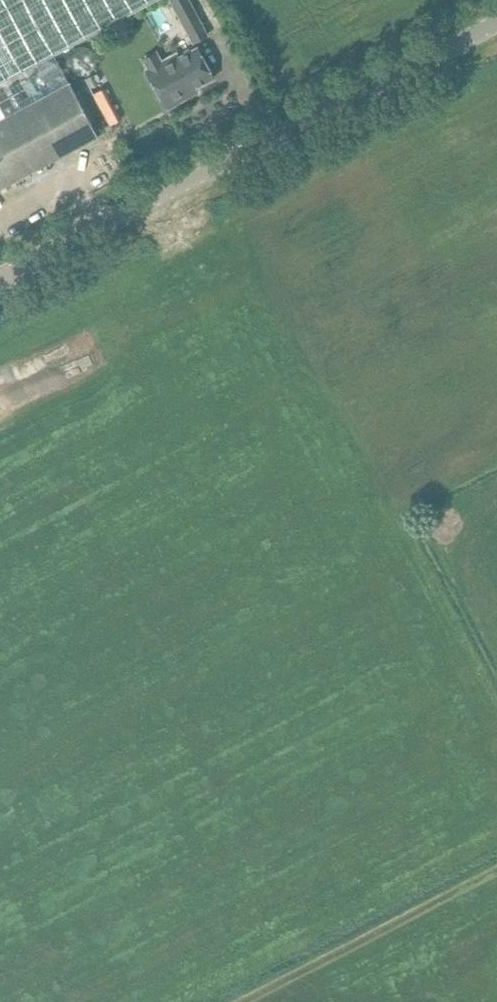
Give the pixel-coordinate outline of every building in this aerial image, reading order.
[(98,136),(54,54),(155,0),(0,0),(0,188),(98,136)] [(193,7),(179,15),(182,20),(186,29),(193,42),(208,35),(207,34),(205,31),(193,7)] [(213,74),(197,44),(149,70),(167,104),(187,93),(185,89),(213,74)] [(104,87),(94,92),(111,124),(121,119),(112,102),(108,95),(104,87)]
